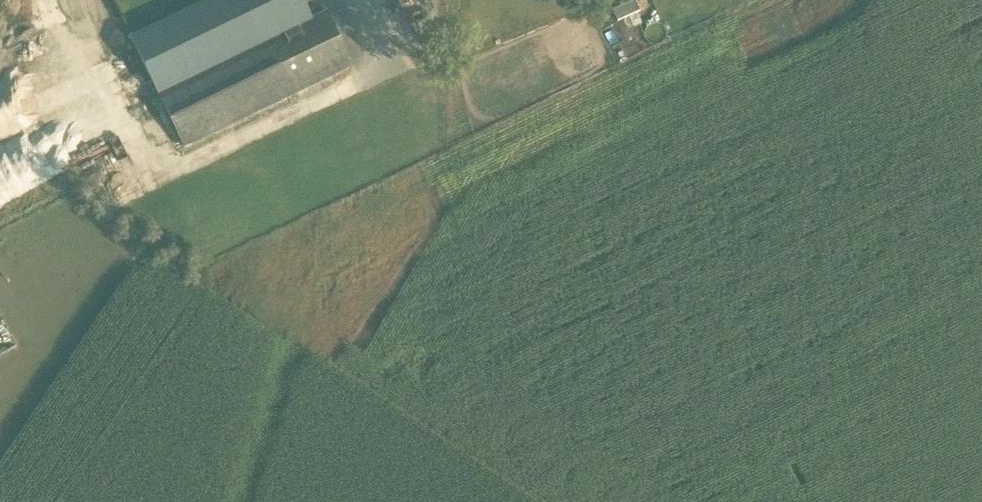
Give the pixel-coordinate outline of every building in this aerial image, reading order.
[(301,0),(210,0),(130,39),(157,95),(311,21),(301,0)] [(612,11),(617,22),(640,12),(636,1),(612,11)] [(159,99),(183,149),(352,67),(328,18),(159,99)]
